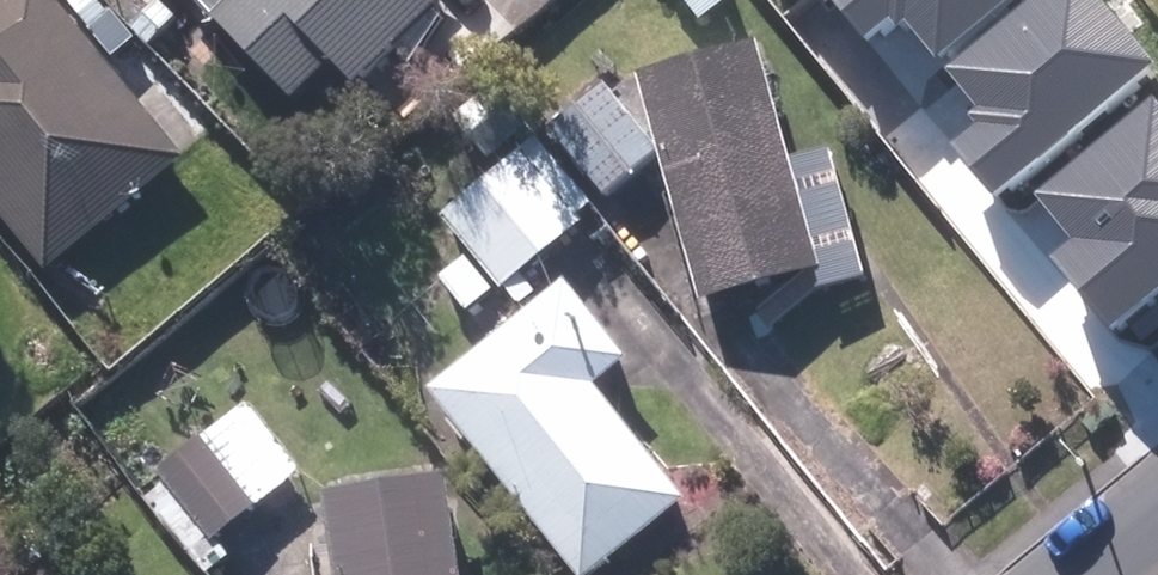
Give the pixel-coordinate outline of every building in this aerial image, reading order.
[(65,0),(8,0),(0,7),(0,212),(54,276),(196,155),(65,0)] [(302,98),(338,64),(363,89),(455,0),(207,0),(302,98)] [(711,24),(739,0),(691,0),(711,24)] [(869,39),(902,11),(936,53),(1001,0),(836,0),(869,39)] [(946,68),(985,115),(951,143),(993,193),(1153,63),(1101,0),(1030,0),(946,68)] [(756,37),(634,70),(655,147),(696,298),(813,267),(818,286),(863,274),(828,146),(789,157),(756,37)] [(655,147),(602,81),(547,125),(600,191),(655,147)] [(1109,323),(1157,283),(1157,106),(1153,99),(1038,191),(1076,237),(1054,255),(1109,323)] [(444,217),(480,256),(452,283),(486,318),(514,291),(520,297),(611,210),(534,130),(444,217)] [(631,354),(568,275),(429,385),(580,574),(592,574),(691,497),(599,380),(631,354)] [(195,557),(210,574),(223,574),(268,538),(247,513),(304,466),(247,399),(139,490),(195,557)] [(327,574),(457,574),(445,471),(317,486),(327,574)]
